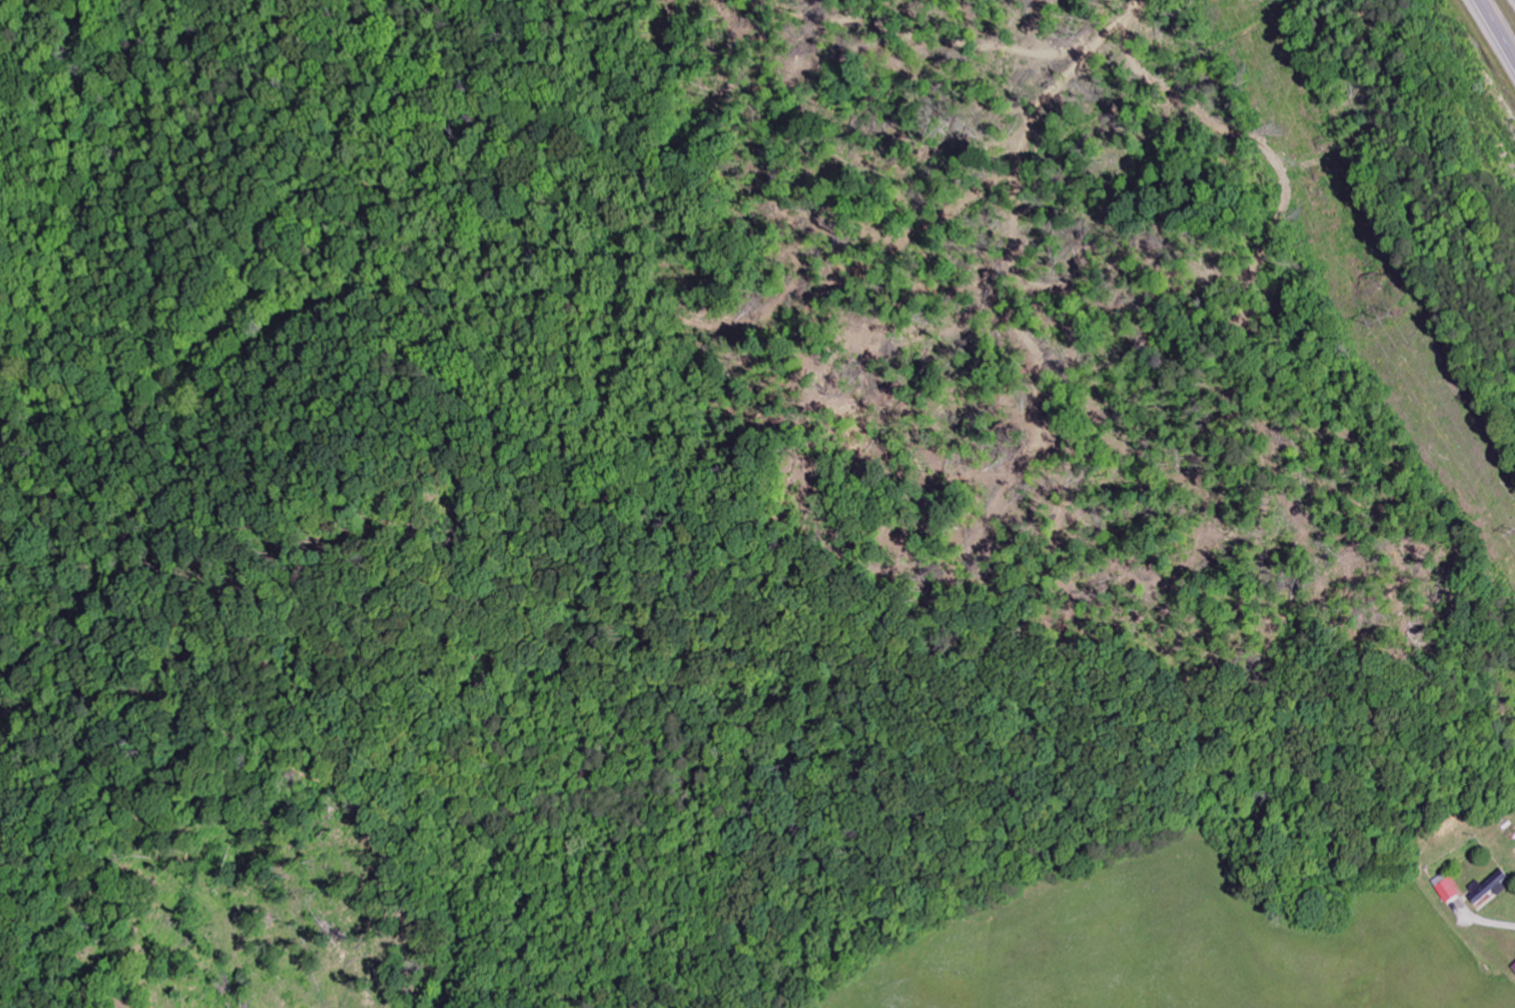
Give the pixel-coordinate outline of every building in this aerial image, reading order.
[(1508,879),(1500,870),(1468,899),(1478,910),(1504,886),(1503,885),(1508,879)] [(1436,887),(1444,904),(1459,897),(1451,879),(1436,887)]
